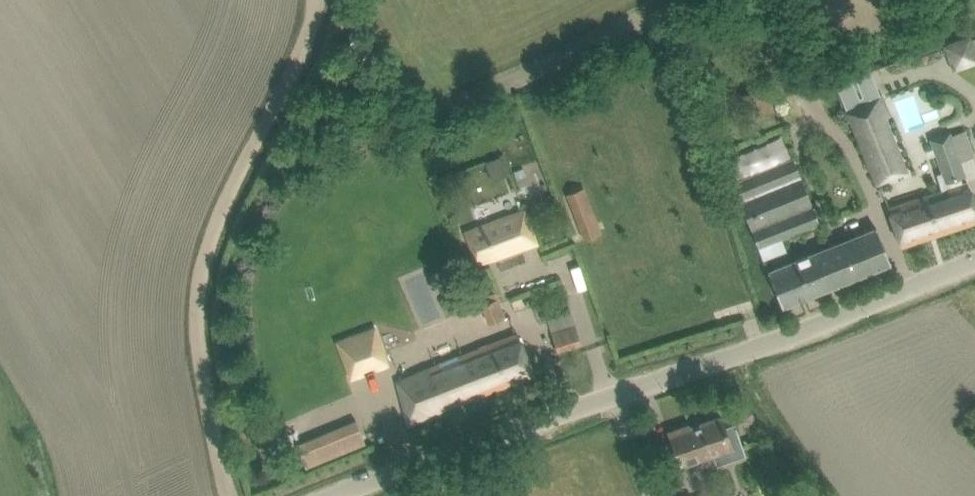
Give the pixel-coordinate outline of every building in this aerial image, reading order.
[(950,45),(958,68),(974,62),(974,45),(972,37),(950,45)] [(748,119),(774,110),(766,87),(740,95),(748,119)] [(890,117),(882,98),(849,111),(878,184),(907,173),(885,120),(890,117)] [(901,246),(974,221),(974,201),(968,182),(962,184),(960,177),(965,175),(950,130),(931,137),(943,174),(939,176),(938,174),(937,174),(942,190),(889,208),(901,246)] [(504,156),(487,162),(494,180),(511,174),(504,156)] [(793,156),(732,181),(744,210),(759,248),(782,239),(820,223),(805,185),(793,156)] [(526,175),(523,168),(514,171),(516,179),(526,175)] [(583,239),(601,232),(584,187),(566,193),(583,239)] [(476,264),(538,243),(525,209),(464,231),(476,264)] [(768,271),(775,288),(783,307),(891,263),(877,227),(768,271)] [(499,298),(483,304),(490,323),(506,317),(499,298)] [(373,325),(337,339),(352,377),(388,364),(373,325)] [(576,325),(551,332),(557,350),(581,343),(576,325)] [(518,334),(396,383),(410,422),(441,412),(440,409),(533,373),(518,334)] [(668,432),(675,451),(681,467),(714,456),(717,466),(747,456),(736,427),(727,430),(722,416),(691,427),(689,425),(668,432)] [(357,420),(343,426),(352,449),(366,443),(357,420)] [(769,486),(777,495),(788,495),(790,495),(777,479),(769,486)]
